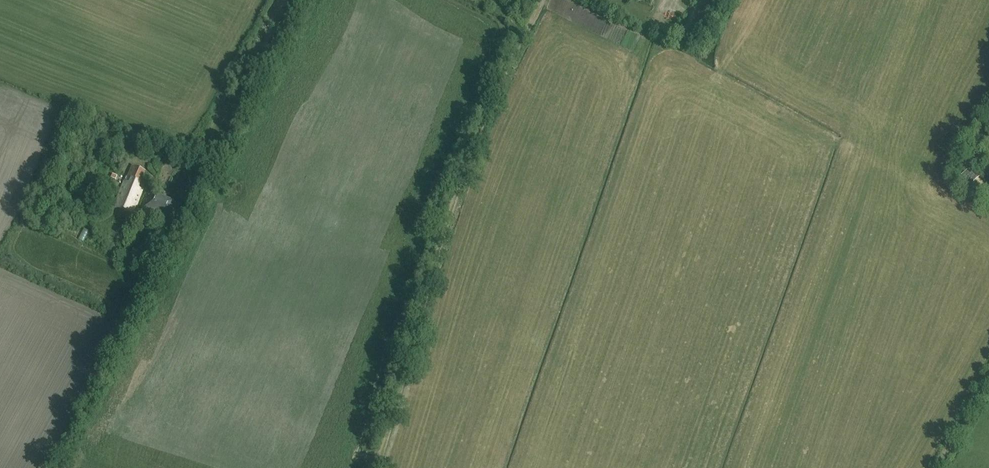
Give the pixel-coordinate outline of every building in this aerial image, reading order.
[(263,33),(267,38),(278,27),(273,23),(263,33)] [(126,176),(114,206),(131,214),(135,206),(142,190),(138,188),(144,172),(132,166),(127,176),(126,176)] [(180,205),(148,191),(141,208),(173,222),(180,205)]
